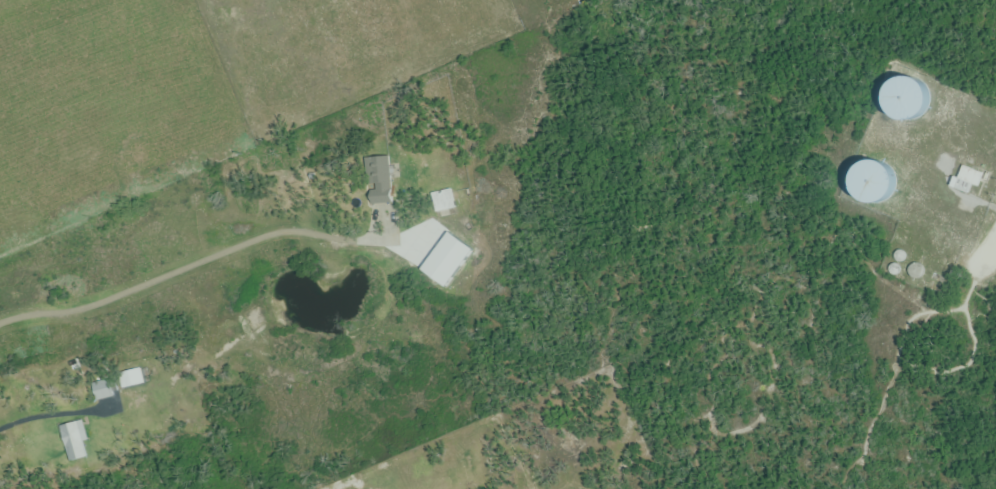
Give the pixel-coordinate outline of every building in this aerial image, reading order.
[(877,111),(911,126),(928,89),(894,74),(877,111)] [(389,157),(364,157),(365,205),(390,204),(389,157)] [(883,205),(890,167),(853,160),(846,198),(883,205)] [(950,187),(971,195),(979,173),(958,165),(950,187)] [(455,209),(450,189),(430,194),(434,213),(455,209)] [(94,401),(118,398),(116,380),(92,383),(94,401)] [(70,463),(89,458),(79,422),(60,428),(70,463)]
